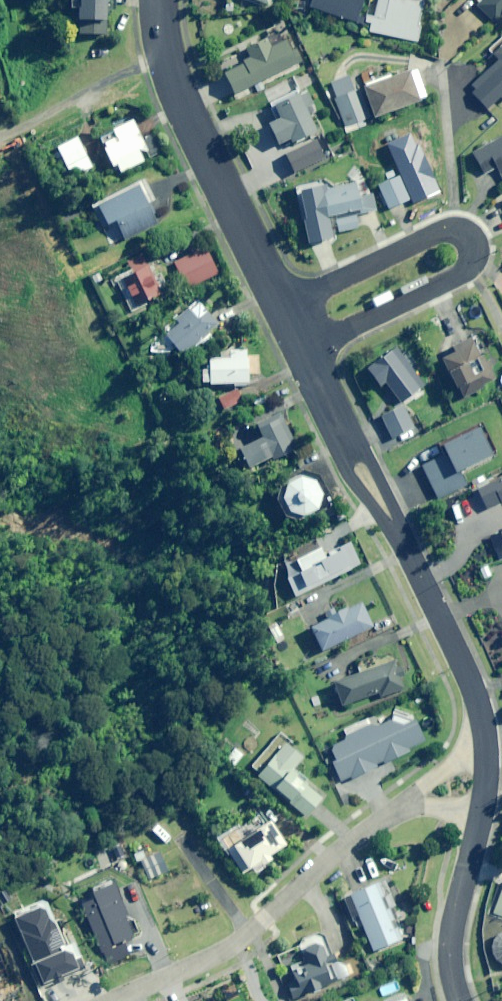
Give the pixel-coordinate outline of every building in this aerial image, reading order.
[(106,0),(82,0),(81,33),(106,33),(106,0)] [(364,0),(309,0),(307,6),(357,21),(364,0)] [(373,17),(368,15),(366,23),(372,24),(370,31),(418,41),(421,26),(418,25),(423,1),(419,0),(377,0),(373,17)] [(495,22),(501,14),(501,0),(482,0),(478,5),(495,22)] [(292,37),(270,47),(266,38),(220,60),(235,93),(303,61),(292,37)] [(491,50),(499,58),(469,87),(475,93),(473,95),(487,109),(501,96),(501,98),(501,40),(491,50)] [(364,121),(426,98),(415,68),(354,90),(349,76),(329,83),(347,132),(366,125),(364,121)] [(292,137),(295,143),(317,132),(306,109),(315,104),(306,87),(272,104),(279,117),(266,123),(277,145),(292,137)] [(140,152),(147,149),(133,121),(100,136),(117,173),(144,161),(140,152)] [(80,174),(93,167),(77,137),(58,148),(65,160),(70,157),(80,174)] [(473,153),(484,174),(497,167),(501,175),(501,137),(473,153)] [(388,209),(409,200),(398,176),(378,186),(388,209)] [(147,204),(155,200),(146,180),(97,204),(106,224),(115,219),(125,239),(157,223),(147,204)] [(372,193),(358,196),(355,182),(326,188),(326,186),(300,191),(311,242),(333,238),(329,217),(333,216),(337,232),(358,228),(355,215),(376,211),(372,193)] [(190,287),(218,273),(205,246),(173,262),(178,272),(181,270),(190,287)] [(135,306),(161,293),(140,253),(127,260),(132,270),(120,277),(135,306)] [(182,355),(218,324),(197,300),(161,331),(182,355)] [(485,386),(484,384),(494,378),(469,337),(438,356),(464,399),(485,386)] [(401,403),(424,385),(396,347),(367,369),(379,385),(385,381),(401,403)] [(202,385),(248,382),(246,351),(230,351),(230,357),(209,358),(210,367),(201,368),(202,385)] [(224,410),(242,400),(237,388),(218,397),(224,410)] [(394,438),(414,427),(403,406),(383,417),(394,438)] [(273,459),(297,448),(280,413),(255,424),(260,434),(237,445),(248,468),(272,456),(273,459)] [(459,471),(491,455),(477,427),(441,445),(446,454),(422,466),(438,498),(466,485),(459,471)] [(323,494),(316,483),(301,476),(288,484),(283,498),(290,509),(305,516),(319,508),(323,494)] [(501,502),(501,478),(478,488),(486,509),(501,502)] [(309,585),(359,562),(350,542),(324,554),(322,548),(281,566),(295,596),(311,588),(309,585)] [(322,651),(373,626),(361,603),(311,628),(322,651)] [(380,697),(405,689),(395,662),(333,683),(341,706),(378,693),(380,697)] [(336,761),(331,763),(341,783),(378,766),(377,764),(383,761),(384,764),(409,752),(407,749),(424,742),(412,716),(397,709),(394,714),(388,717),(387,714),(375,719),(377,722),(371,725),(368,719),(343,730),(347,739),(329,747),(336,761)] [(267,764),(261,759),(252,769),(259,775),(257,778),(271,791),(274,789),(306,818),(322,800),(291,771),(302,759),(285,744),(267,764)] [(235,767),(244,755),(235,748),(226,760),(235,767)] [(268,857),(286,846),(271,822),(233,846),(248,870),(259,863),(261,866),(271,861),(268,857)] [(169,871),(160,850),(140,859),(149,880),(169,871)] [(373,952),(401,940),(378,884),(343,899),(355,928),(362,925),(373,952)] [(123,942),(133,938),(113,885),(91,893),(85,910),(105,965),(128,956),(123,942)] [(74,942),(65,945),(46,896),(12,909),(42,987),(85,971),(74,942)] [(498,934),(494,939),(491,945),(491,954),(495,960),(501,965),(501,932),(498,934)] [(292,1000),(337,982),(319,936),(298,945),(307,965),(291,971),(296,982),(287,986),(292,1000)] [(0,956),(0,983),(9,979),(0,956)]
